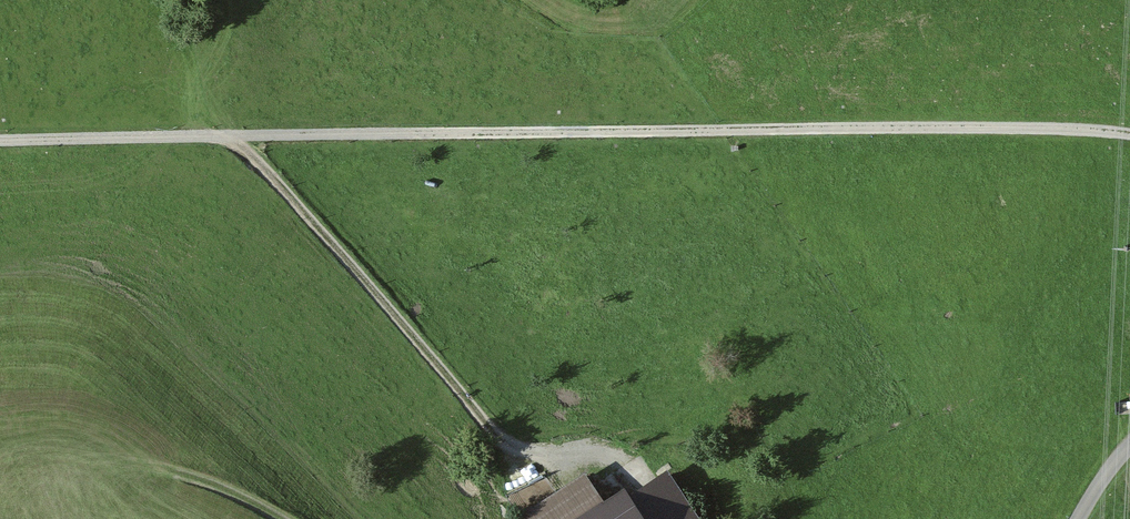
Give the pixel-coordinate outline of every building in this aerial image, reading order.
[(589,477),(526,518),(645,518),(629,495),(610,508),(589,477)]
